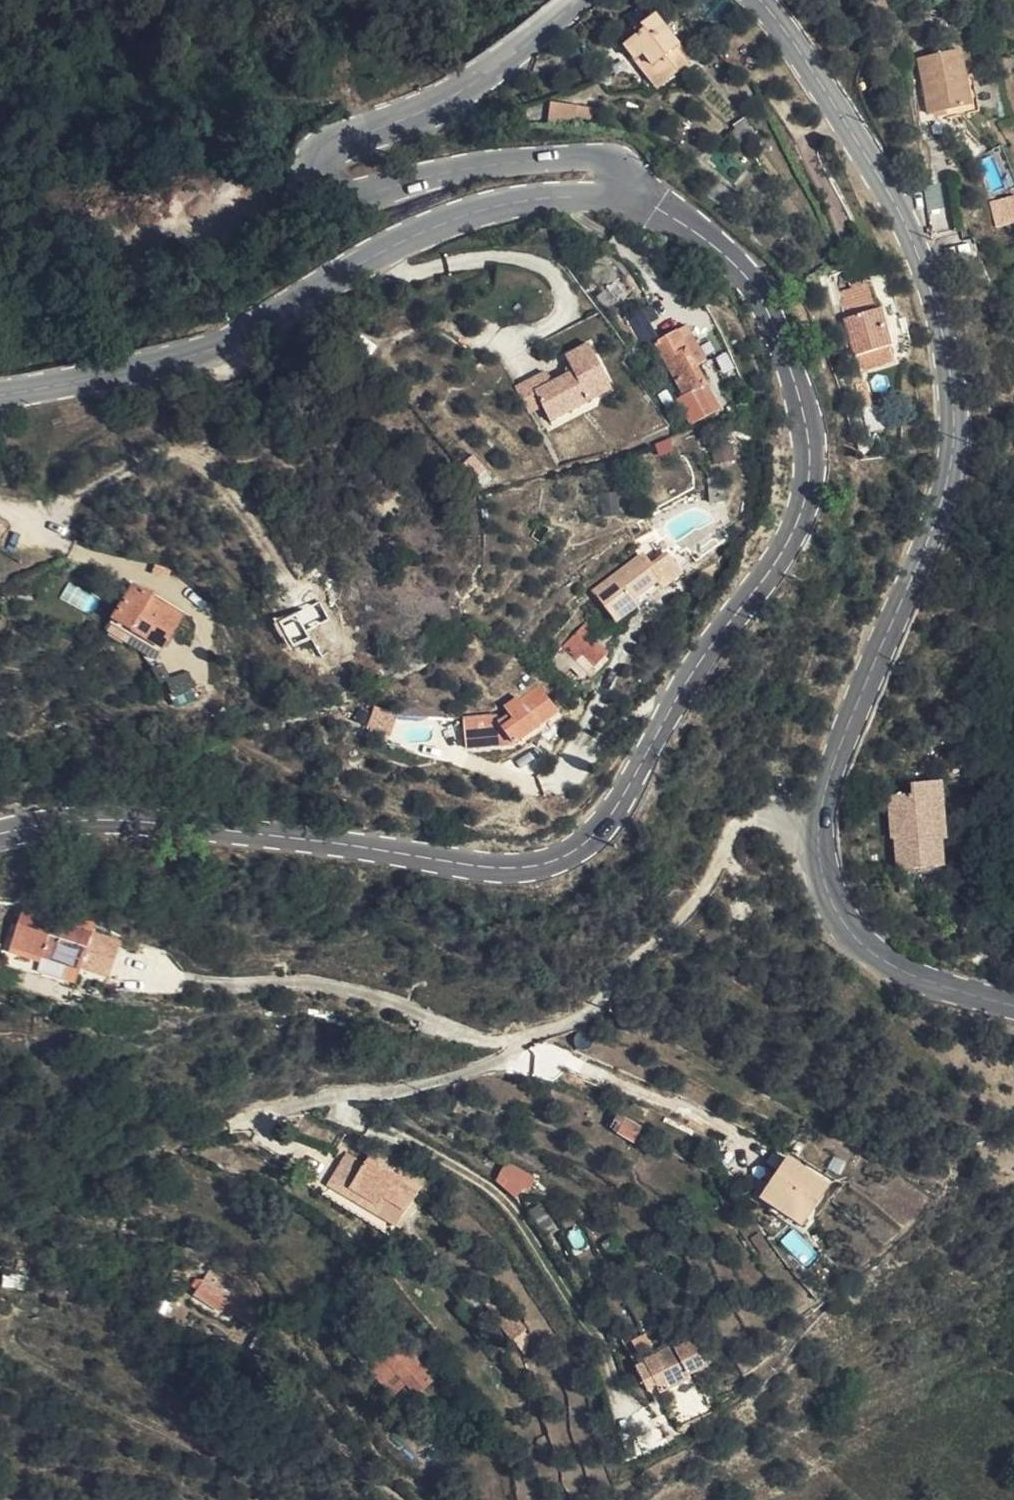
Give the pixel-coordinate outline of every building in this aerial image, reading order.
[(642,74),(648,69),(673,51),(659,32),(662,30),(642,1),(627,13),(630,17),(610,32),(639,70),(642,74)] [(957,37),(916,44),(926,101),(967,94),(957,37)] [(549,104),(549,119),(589,118),(588,103),(549,104)] [(988,201),(995,227),(1013,222),(1013,194),(988,201)] [(849,341),(883,330),(875,303),(861,308),(858,300),(866,298),(856,271),(828,280),(849,341)] [(625,322),(644,309),(635,295),(616,308),(625,322)] [(861,308),(875,303),(872,296),(866,298),(858,300),(861,308)] [(682,408),(710,391),(686,350),(695,344),(675,312),(645,331),(675,381),(668,386),(682,408)] [(886,339),(883,330),(849,341),(852,351),(886,339)] [(560,362),(544,370),(537,374),(532,362),(501,378),(513,404),(528,397),(530,401),(563,384),(570,380),(574,390),(598,377),(577,334),(553,347),(560,362)] [(535,412),(572,391),(574,390),(570,380),(563,384),(530,401),(535,412)] [(458,467),(463,460),(451,450),(446,458),(458,467)] [(607,614),(656,577),(633,545),(583,580),(607,614)] [(153,640),(173,606),(125,578),(106,612),(153,640)] [(290,606),(272,615),(283,642),(302,633),(290,606)] [(581,624),(561,648),(590,673),(610,649),(581,624)] [(464,744),(506,739),(495,722),(519,703),(531,720),(551,705),(532,677),(511,691),(510,689),(496,699),(502,707),(492,714),(489,710),(459,715),(464,744)] [(375,704),(356,696),(349,714),(369,723),(375,704)] [(495,722),(506,739),(531,720),(519,703),(495,722)] [(915,774),(888,775),(888,786),(866,787),(869,831),(874,830),(875,863),(917,859),(914,831),(919,830),(915,774)] [(2,906),(66,942),(76,924),(13,888),(2,906)] [(50,970),(66,942),(2,906),(0,910),(0,947),(23,960),(48,974),(50,970)] [(48,974),(23,960),(0,947),(0,970),(38,991),(48,974)] [(637,1131),(622,1122),(614,1136),(629,1146),(637,1131)] [(328,1176),(359,1198),(370,1181),(329,1152),(318,1169),(328,1176)] [(522,1197),(533,1175),(505,1160),(493,1183),(522,1197)] [(800,1231),(826,1191),(783,1163),(758,1205),(800,1231)] [(350,1212),(359,1198),(328,1176),(319,1190),(350,1212)] [(225,1292),(195,1277),(188,1293),(218,1308),(225,1292)] [(252,1323),(261,1294),(231,1285),(222,1314),(252,1323)] [(365,1342),(393,1376),(399,1370),(409,1382),(418,1373),(375,1324),(361,1337),(365,1342)] [(633,1364),(650,1397),(707,1368),(690,1335),(633,1364)] [(382,1387),(393,1376),(365,1342),(353,1354),(382,1387)]
